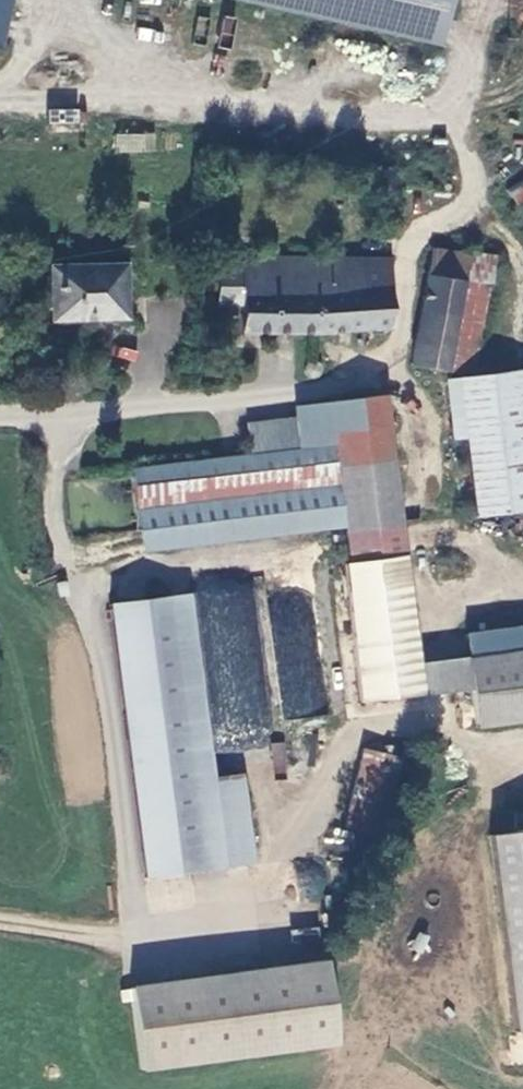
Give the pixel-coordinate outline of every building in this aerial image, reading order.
[(451,42),(459,0),(228,0),(451,42)] [(50,107),(49,128),(80,129),(80,108),(50,107)] [(114,133),(113,151),(154,152),(155,134),(114,133)] [(522,199),(522,179),(508,184),(513,202),(522,199)] [(367,288),(368,261),(248,261),(248,267),(246,305),(244,331),(313,332),(396,327),(396,289),(367,288)] [(368,261),(367,288),(396,289),(396,261),(393,261),(368,261)] [(129,314),(129,263),(54,264),(55,316),(129,314)] [(225,266),(222,303),(246,305),(248,267),(225,266)] [(447,374),(468,289),(471,277),(454,273),(451,286),(433,282),(413,365),(447,374)] [(493,297),(468,289),(447,374),(463,379),(471,378),(493,297)] [(322,358),(316,356),(311,358),(309,363),(309,368),(313,373),(318,374),(323,370),(325,364),(322,358)] [(477,515),(522,509),(522,372),(471,378),(463,379),(477,515)] [(344,502),(348,530),(402,524),(385,393),(331,400),(336,442),(344,502)] [(331,400),(297,404),(299,416),(303,446),(336,442),(331,400)] [(249,422),(253,453),(303,446),(299,416),(249,422)] [(344,502),(336,442),(303,446),(253,453),(134,468),(143,528),(344,502)] [(365,696),(423,689),(419,661),(402,524),(348,530),(352,560),(348,561),(365,696)] [(112,603),(150,874),(229,863),(217,780),(191,592),(112,603)] [(419,661),(423,689),(472,683),(477,721),(522,716),(522,648),(419,661)] [(270,743),(276,773),(290,771),(284,741),(270,743)] [(363,748),(344,828),(387,838),(405,758),(363,748)] [(244,776),(217,780),(229,863),(256,860),(244,776)] [(517,1033),(522,1032),(522,830),(496,832),(517,1033)] [(332,959),(137,985),(150,1067),(345,1041),(332,959)]
